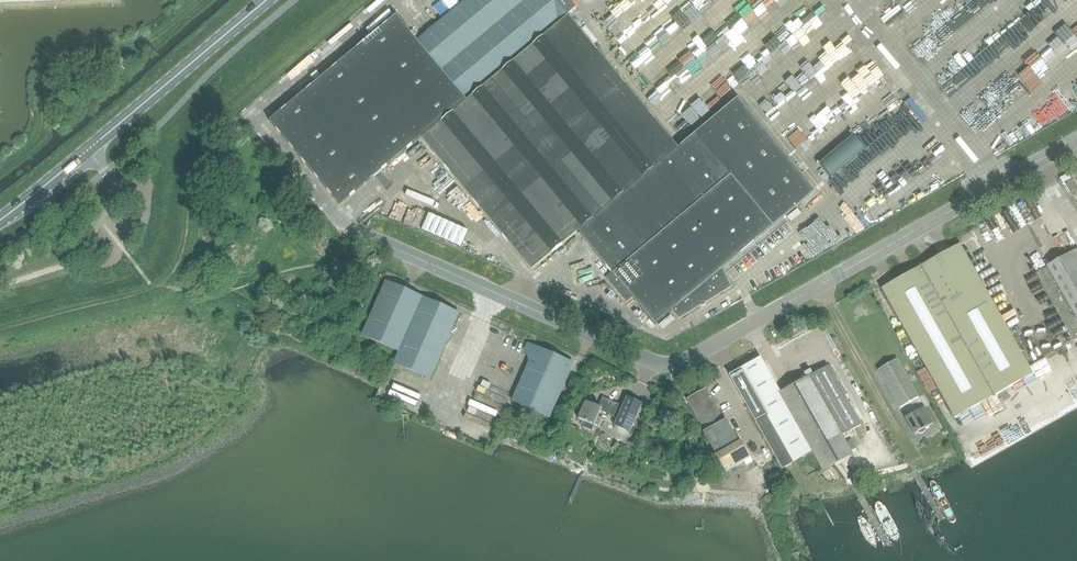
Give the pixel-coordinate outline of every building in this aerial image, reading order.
[(417,40),(396,16),(270,121),(291,147),(290,147),(339,206),(422,137),(533,271),(579,233),(613,273),(607,278),(628,303),(634,298),(657,325),(674,311),(681,320),(734,287),(724,269),(817,192),(740,99),(680,149),(569,15),(576,9),(569,0),(468,0),(417,42),(416,41),(417,40)] [(594,3),(603,16),(597,20),(605,31),(611,26),(605,18),(630,0),(598,0),(594,3)] [(738,5),(733,20),(724,27),(722,34),(727,39),(709,53),(711,64),(736,45),(744,34),(752,45),(762,43),(792,0),(695,0),(692,3),(689,1),(681,7),(680,12),(692,20),(701,13),(694,4),(713,0),(710,11),(738,5)] [(809,10),(806,6),(796,14),(807,27),(827,11),(820,1),(809,10)] [(894,30),(904,23),(893,8),(883,15),(894,30)] [(1046,30),(1053,45),(1041,51),(1040,60),(1029,51),(1022,54),(1012,69),(1019,74),(991,111),(997,108),(1003,113),(1015,107),(1011,99),(1030,90),(1031,77),(1048,69),(1046,72),(1051,76),(1059,66),(1055,57),(1069,51),(1068,47),(1076,48),(1076,16),(1046,30)] [(1034,28),(1024,16),(1008,29),(1019,41),(1034,28)] [(676,23),(658,39),(667,49),(694,26),(689,20),(680,27),(676,23)] [(795,39),(806,27),(799,21),(788,34),(795,39)] [(854,22),(848,28),(869,50),(875,44),(854,22)] [(822,23),(765,58),(772,70),(797,55),(803,64),(817,56),(815,52),(824,47),(815,33),(825,27),(822,23)] [(717,27),(705,33),(711,47),(723,41),(717,27)] [(704,33),(691,41),(697,51),(710,44),(704,33)] [(657,36),(627,55),(645,82),(652,77),(646,68),(655,63),(649,55),(663,46),(657,36)] [(773,51),(780,46),(777,42),(769,47),(773,51)] [(916,57),(928,60),(930,52),(934,53),(935,47),(919,43),(916,57)] [(988,65),(992,61),(980,48),(976,51),(988,65)] [(702,55),(697,50),(689,58),(693,62),(681,73),(683,76),(708,54),(706,52),(702,55)] [(682,51),(649,84),(658,93),(652,99),(664,112),(673,103),(664,93),(666,90),(665,89),(668,85),(677,95),(689,83),(680,74),(692,62),(682,51)] [(824,82),(821,77),(841,64),(842,65),(851,59),(845,51),(839,54),(837,51),(828,57),(826,54),(819,59),(822,63),(814,69),(818,75),(810,80),(815,88),(824,82)] [(743,78),(745,82),(755,76),(751,71),(759,66),(752,54),(728,69),(733,78),(724,84),(727,88),(743,78)] [(816,92),(811,82),(801,87),(809,79),(800,71),(799,72),(781,91),(782,94),(775,102),(780,108),(771,117),(776,122),(781,120),(783,122),(794,110),(804,105),(807,102),(803,94),(809,100),(816,92)] [(681,128),(725,91),(721,87),(714,93),(709,88),(698,98),(700,100),(693,106),(688,101),(681,107),(687,113),(676,122),(681,128)] [(1059,92),(1069,112),(1076,108),(1076,90),(1073,92),(1071,87),(1059,92)] [(1048,92),(1038,102),(1044,108),(1038,114),(1050,127),(1066,111),(1048,92)] [(770,111),(776,106),(768,95),(762,100),(770,111)] [(911,96),(903,105),(918,117),(925,109),(911,96)] [(984,140),(993,155),(1029,134),(1020,119),(984,140)] [(961,137),(957,142),(978,163),(982,159),(961,137)] [(841,192),(856,181),(854,178),(860,174),(854,166),(848,170),(849,170),(842,175),(841,174),(833,180),(836,183),(840,180),(843,184),(838,188),(841,192)] [(834,178),(830,173),(825,176),(830,181),(834,178)] [(839,203),(834,206),(849,227),(869,214),(859,199),(843,210),(839,203)] [(1010,212),(984,226),(988,234),(980,237),(985,246),(1008,233),(1004,226),(1009,223),(1012,228),(1017,225),(1010,212)] [(980,234),(968,240),(997,301),(1009,295),(980,234)] [(887,287),(883,289),(956,419),(1034,375),(961,245),(887,287)] [(1073,344),(1076,342),(1076,251),(1035,275),(1072,338),(1070,339),(1073,344)] [(1014,272),(1003,278),(1010,291),(1021,286),(1014,272)] [(398,353),(393,364),(430,380),(459,314),(388,283),(364,337),(398,353)] [(571,364),(527,345),(524,351),(528,361),(511,401),(548,417),(571,364)] [(760,358),(729,375),(749,411),(769,446),(782,469),(812,452),(821,469),(851,452),(842,436),(861,425),(829,367),(810,378),(781,394),(760,358)] [(898,359),(879,370),(901,408),(920,398),(898,359)] [(486,375),(494,379),(497,372),(489,369),(486,375)] [(687,399),(705,432),(703,433),(716,456),(714,457),(725,477),(751,463),(752,464),(753,464),(741,442),(739,443),(726,420),(724,421),(706,389),(687,399)] [(386,393),(383,398),(404,408),(406,402),(386,393)] [(601,412),(616,418),(622,406),(602,397),(598,408),(585,402),(582,410),(579,409),(576,415),(579,416),(578,419),(585,422),(583,427),(592,431),(594,426),(598,428),(602,419),(598,418),(601,412)] [(622,406),(616,418),(614,425),(630,432),(643,404),(626,397),(622,406)] [(906,418),(915,434),(919,432),(921,434),(924,433),(926,431),(926,428),(934,423),(925,407),(906,418)] [(658,417),(665,420),(668,413),(661,411),(658,417)] [(851,432),(855,440),(864,436),(861,428),(851,432)]
